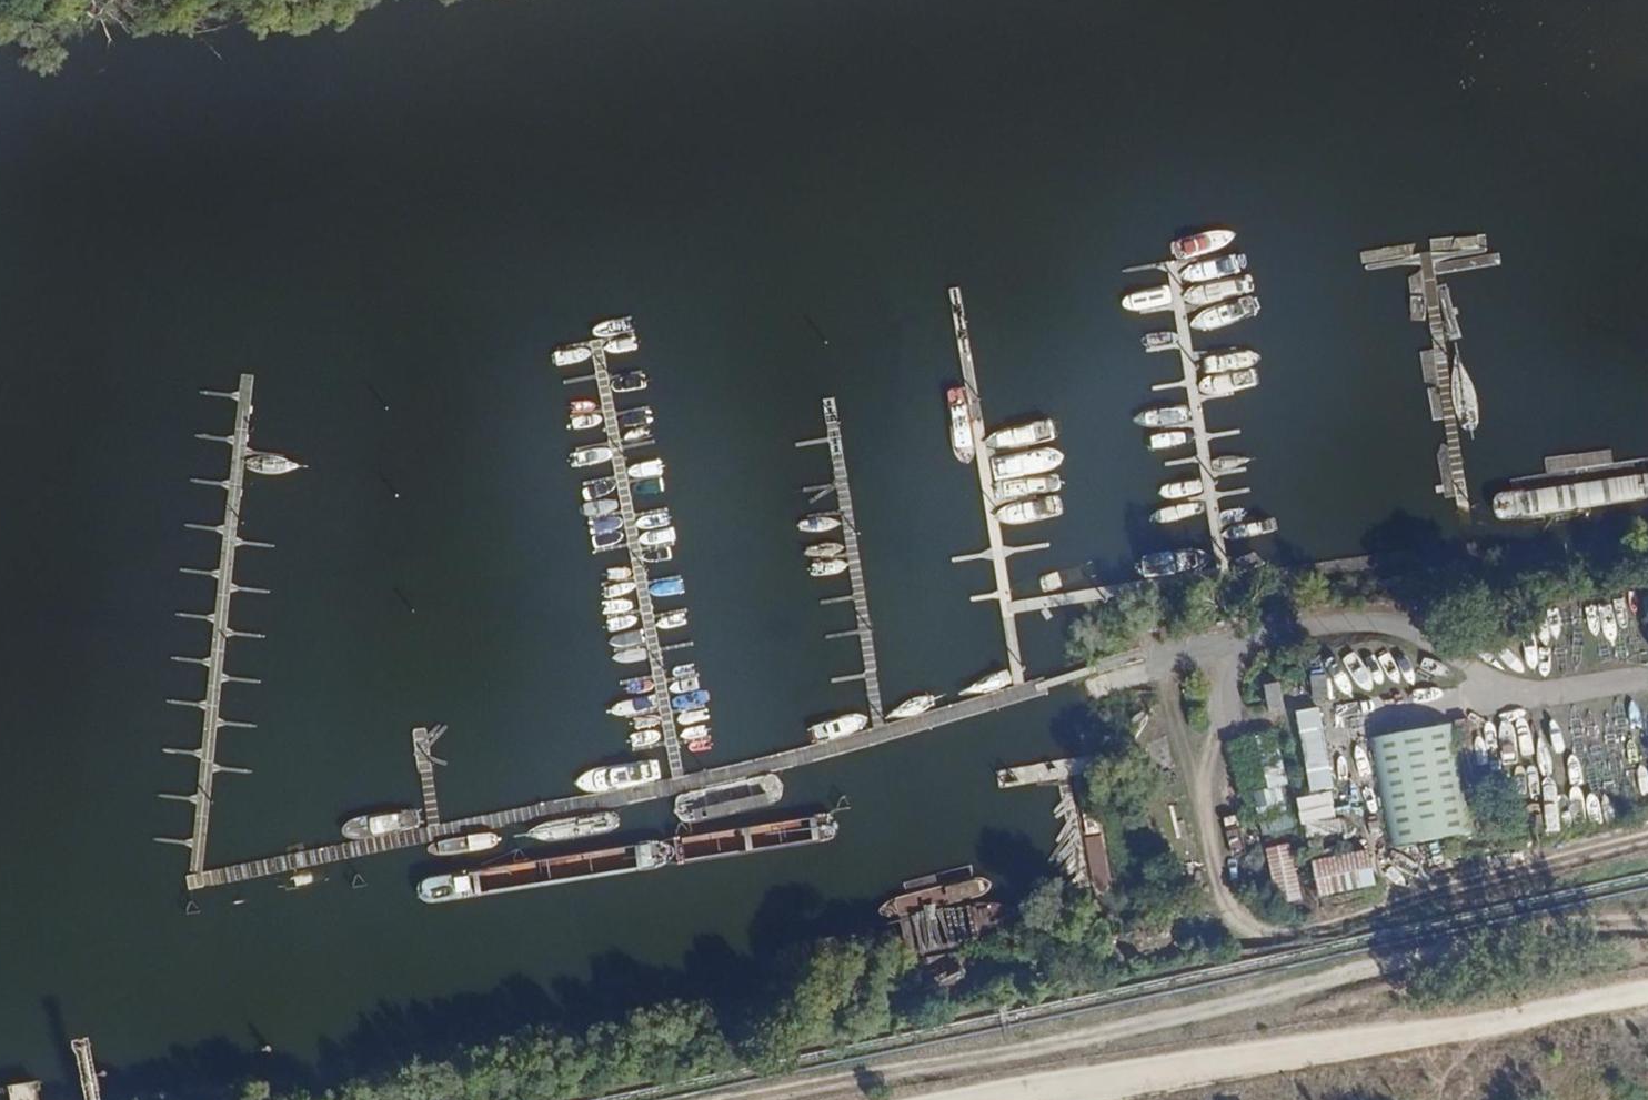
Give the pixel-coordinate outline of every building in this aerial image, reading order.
[(1311,675),(1316,699),(1331,696),(1327,672),(1311,675)] [(1278,679),(1262,682),(1268,711),(1284,707),(1278,679)] [(1320,703),(1295,708),(1308,788),(1333,784),(1320,703)] [(1452,721),(1369,735),(1388,844),(1471,829),(1452,721)] [(1268,788),(1254,790),(1258,813),(1288,808),(1280,755),(1263,758),(1268,788)] [(1334,792),(1301,795),(1305,835),(1338,832),(1334,792)] [(1227,848),(1244,849),(1246,829),(1229,828),(1227,848)] [(1289,841),(1264,846),(1275,903),(1300,898),(1289,841)] [(1367,846),(1310,856),(1317,896),(1374,886),(1367,846)]
